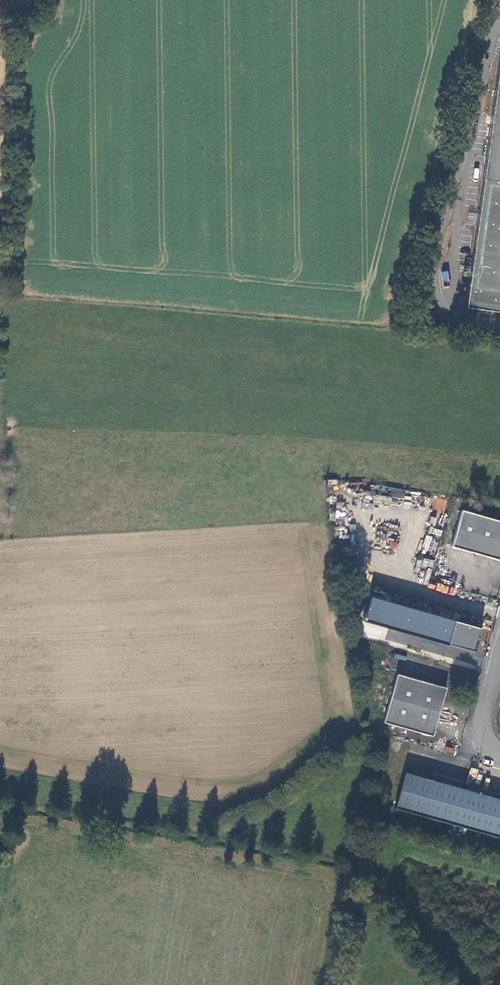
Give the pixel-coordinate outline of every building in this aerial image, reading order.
[(468,306),(499,310),(499,62),(496,92),(490,135),(487,158),(485,174),(483,188),(468,306)] [(434,507),(443,510),(446,501),(437,498),(434,507)] [(462,511),(454,547),(499,560),(499,521),(462,511)] [(438,583),(435,589),(454,596),(456,590),(438,583)] [(475,652),(482,628),(370,598),(364,621),(475,652)] [(441,615),(459,621),(461,614),(443,608),(441,615)] [(447,688),(398,674),(385,722),(434,736),(447,688)] [(404,728),(402,735),(418,739),(420,733),(404,728)] [(405,772),(395,807),(499,838),(499,800),(405,772)]
